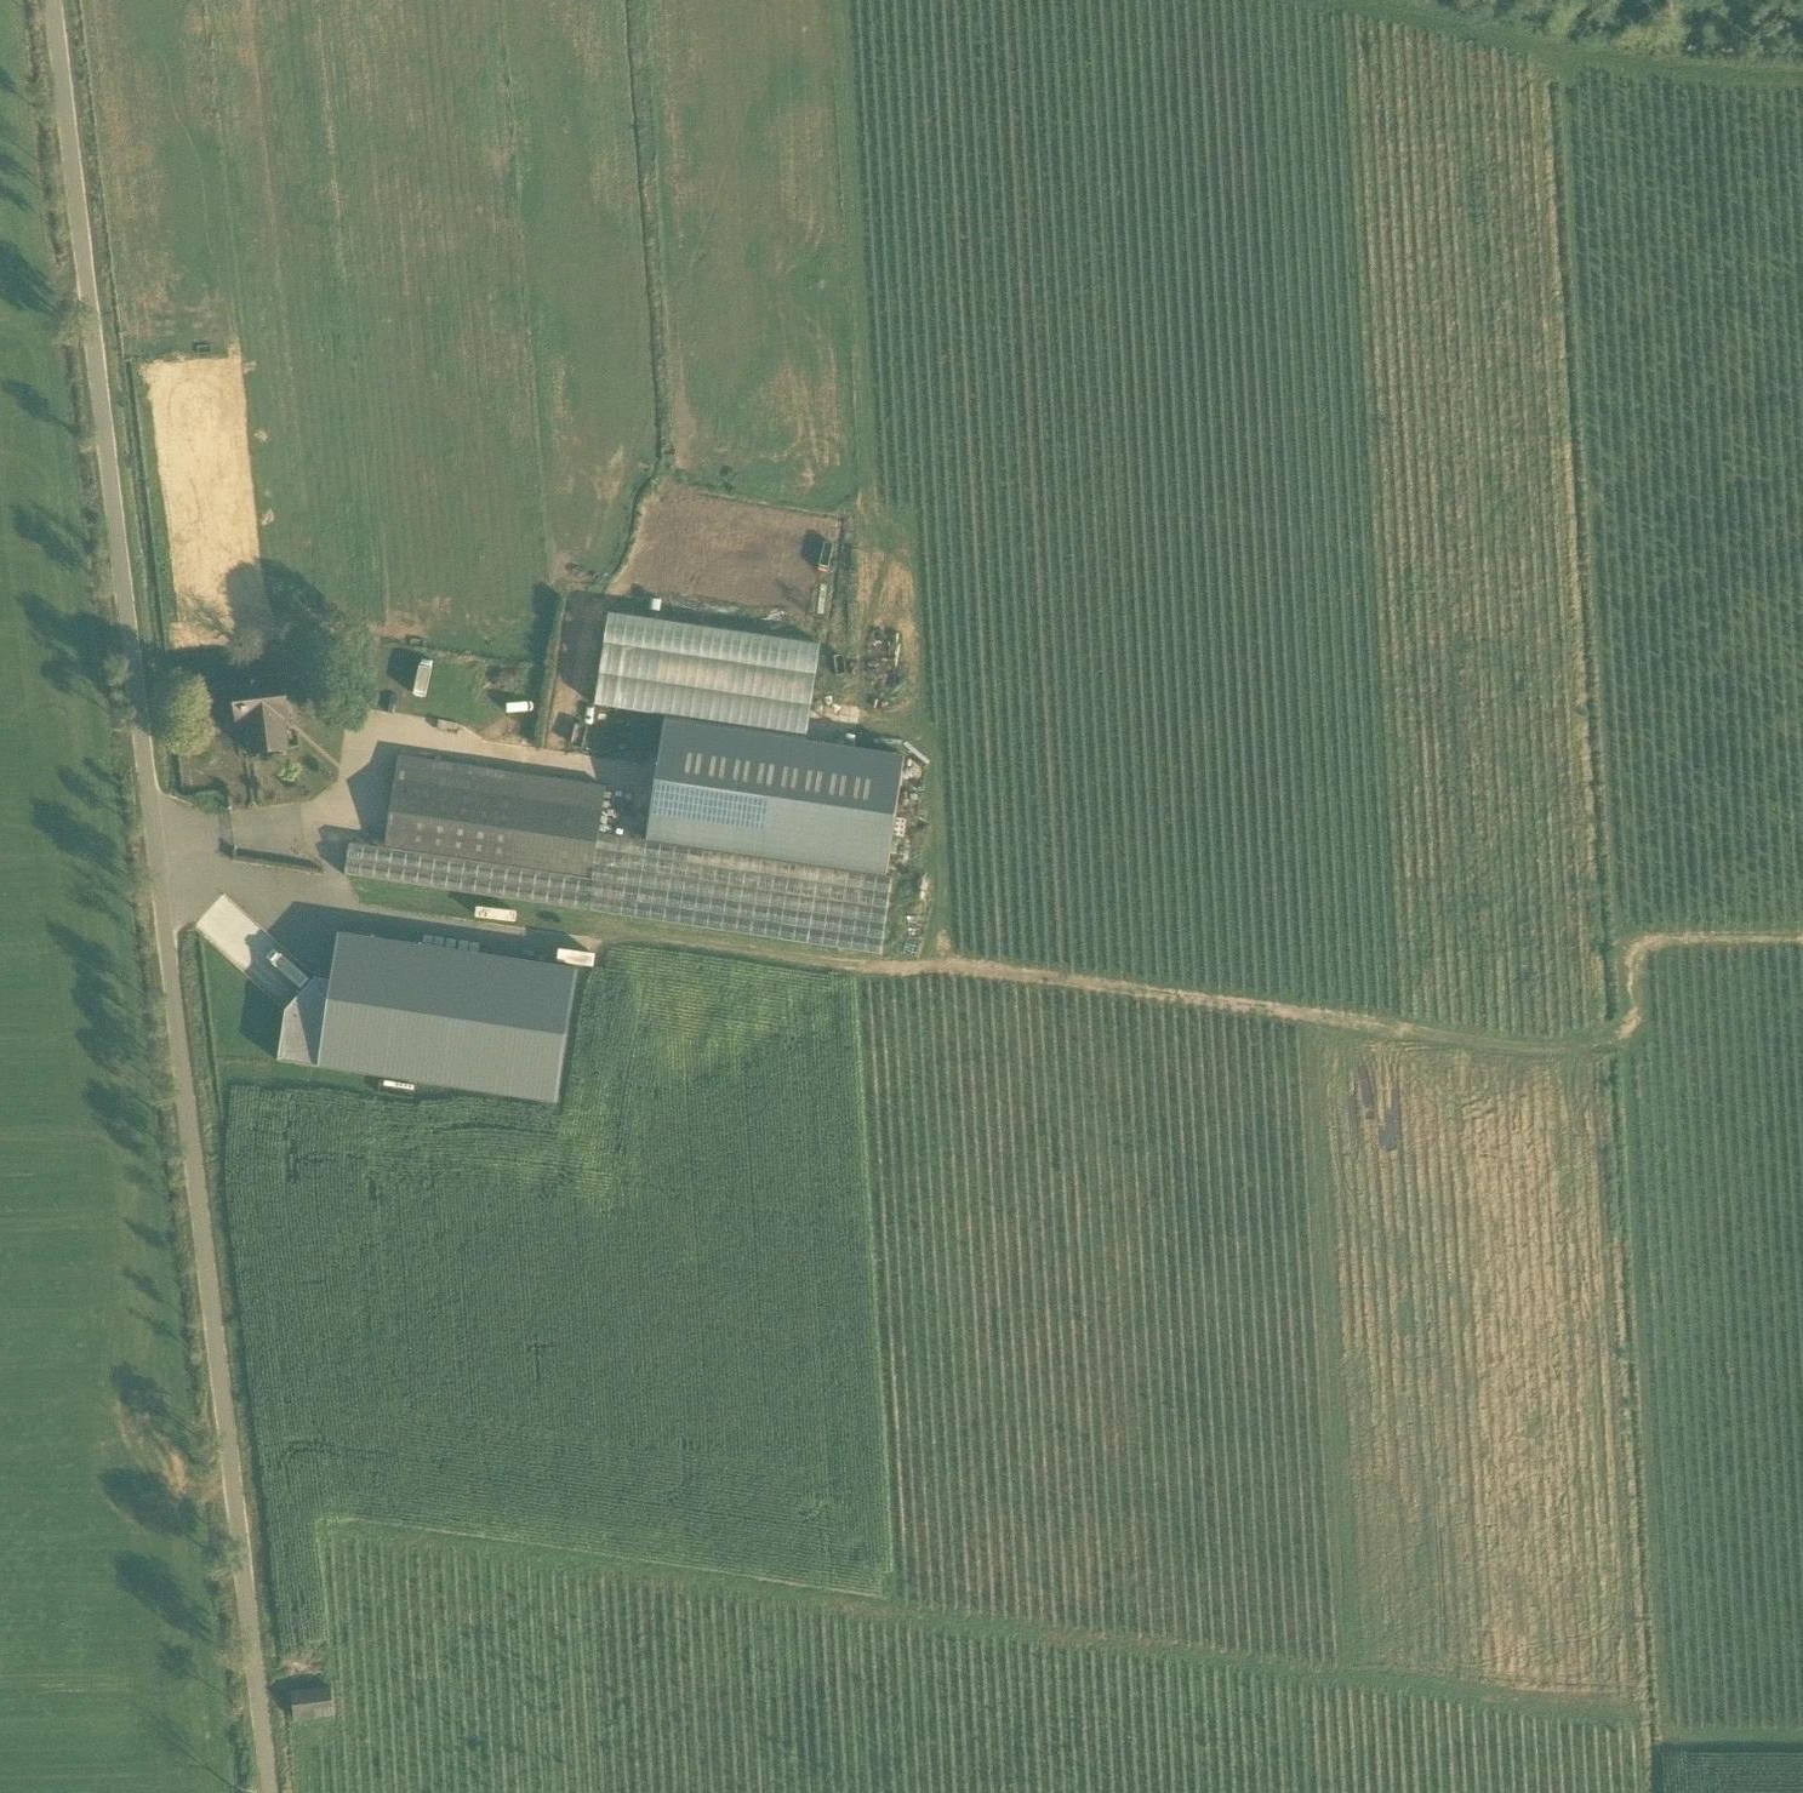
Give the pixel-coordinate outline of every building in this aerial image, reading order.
[(291,749),(287,718),(293,717),(288,676),(257,682),(250,683),(250,687),(234,689),(239,724),(253,722),(253,730),(250,730),(253,754),(291,749)] [(666,717),(649,838),(889,872),(906,751),(666,717)] [(401,757),(387,848),(594,876),(600,835),(606,786),(425,760),(401,757)] [(600,835),(594,876),(387,848),(352,843),(346,873),(861,959),(884,950),(895,873),(889,872),(649,838),(648,841),(600,835)] [(278,1061),(557,1104),(578,969),(338,933),(330,980),(315,978),(286,1010),(278,1061)] [(292,1688),(295,1715),(336,1711),(332,1683),(292,1688)]
